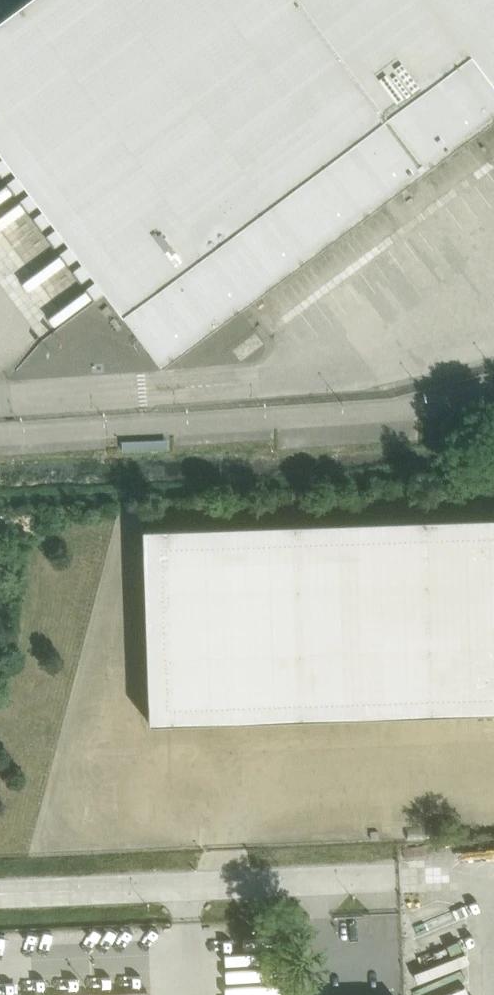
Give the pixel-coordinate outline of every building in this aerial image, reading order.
[(0,16),(0,149),(121,311),(122,310),(161,363),(493,114),(493,0),(21,0),(0,16)] [(142,526),(149,721),(493,709),(493,514),(142,526)]
